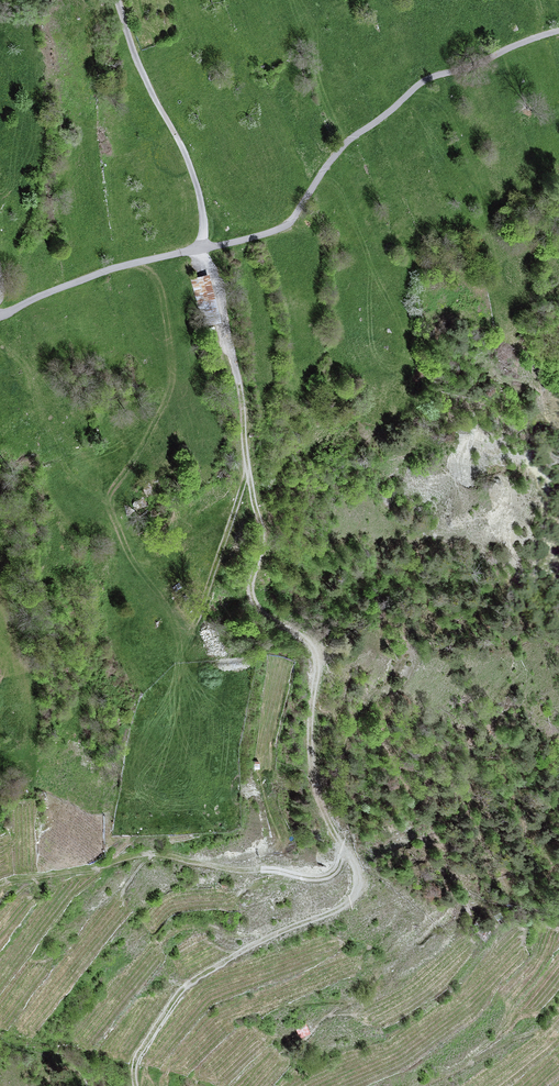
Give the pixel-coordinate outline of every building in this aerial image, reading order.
[(205,274),(188,279),(195,301),(212,296),(205,274)]
